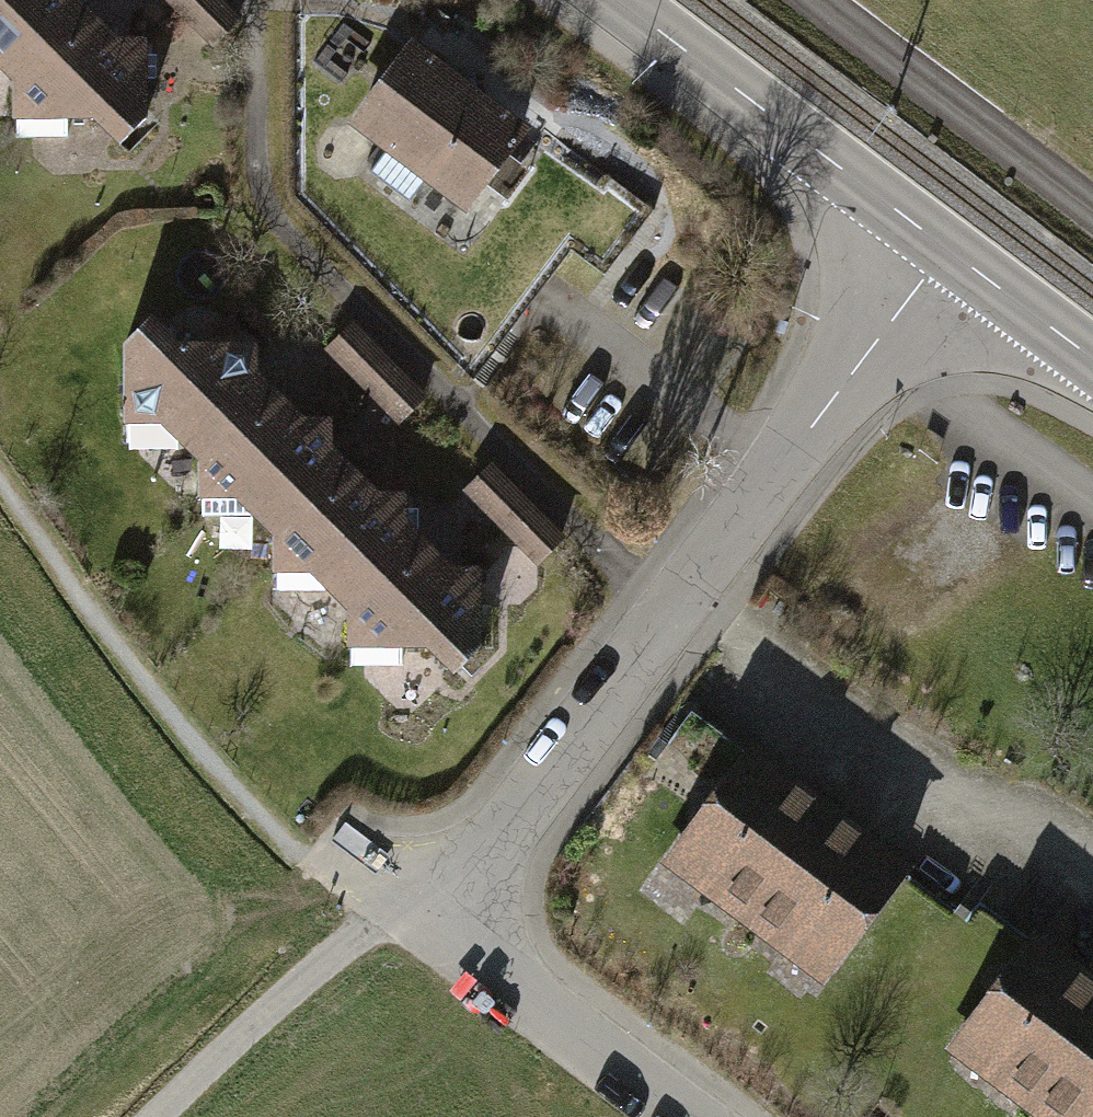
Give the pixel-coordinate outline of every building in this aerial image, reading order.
[(12,84),(13,124),(89,126),(118,150),(149,122),(147,40),(121,40),(81,0),(0,0),(0,72),(12,84)] [(534,130),(412,42),(355,121),(476,209),(534,130)] [(259,373),(258,344),(181,346),(152,318),(124,346),(122,428),(161,428),(199,465),(199,503),(237,501),(274,539),(271,578),(312,576),(348,612),(349,652),(425,655),(454,678),(485,650),(483,569),(457,569),(411,522),(409,494),(381,493),(334,448),(334,421),(306,421),(259,373)] [(430,400),(353,322),(327,352),(402,429),(430,400)] [(568,537),(490,463),(462,496),(538,568),(568,537)] [(912,871),(753,748),(662,868),(828,985),(912,871)] [(1037,935),(946,1053),(1030,1116),(1092,1116),(1092,977),(1037,935)]
